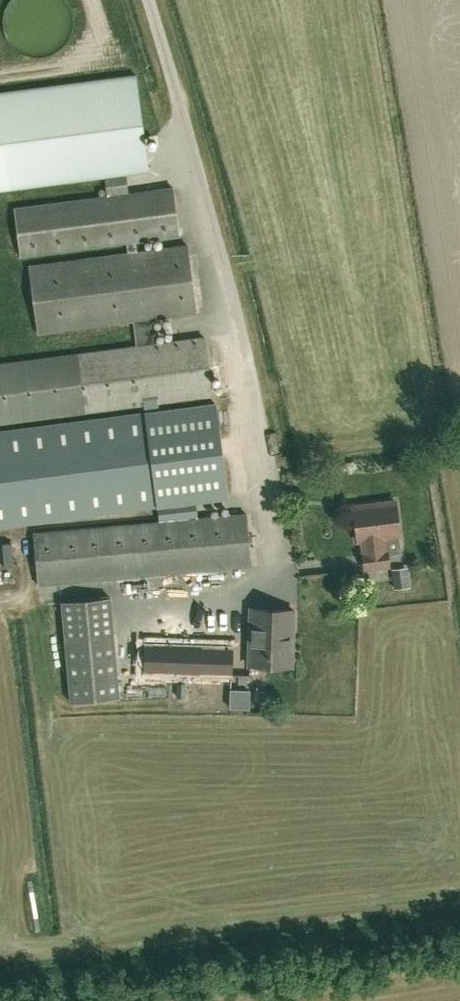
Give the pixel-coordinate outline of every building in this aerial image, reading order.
[(0,93),(0,189),(105,176),(108,196),(14,208),(20,257),(126,243),(127,253),(29,266),(38,333),(133,321),(136,346),(66,355),(0,364),(0,424),(74,414),(144,404),(159,402),(211,395),(204,337),(154,344),(150,318),(196,312),(187,245),(161,249),(158,249),(137,252),(136,242),(180,236),(173,188),(129,193),(126,173),(148,170),(136,75),(0,93)] [(157,506),(196,501),(227,497),(215,403),(160,410),(159,402),(144,404),(146,412),(0,431),(0,526),(157,506)] [(159,521),(34,532),(38,586),(251,566),(246,513),(198,517),(196,501),(157,506),(159,521)] [(358,540),(362,539),(364,551),(362,551),(364,568),(388,565),(387,549),(386,549),(385,537),(400,536),(395,501),(354,505),(358,540)] [(398,568),(398,587),(413,586),(412,567),(398,568)] [(111,598),(60,603),(69,703),(120,698),(111,598)] [(292,667),(294,610),(251,608),(249,665),(292,667)] [(233,646),(199,644),(198,676),(232,677),(233,646)] [(235,710),(253,710),(253,689),(235,689),(235,710)]
